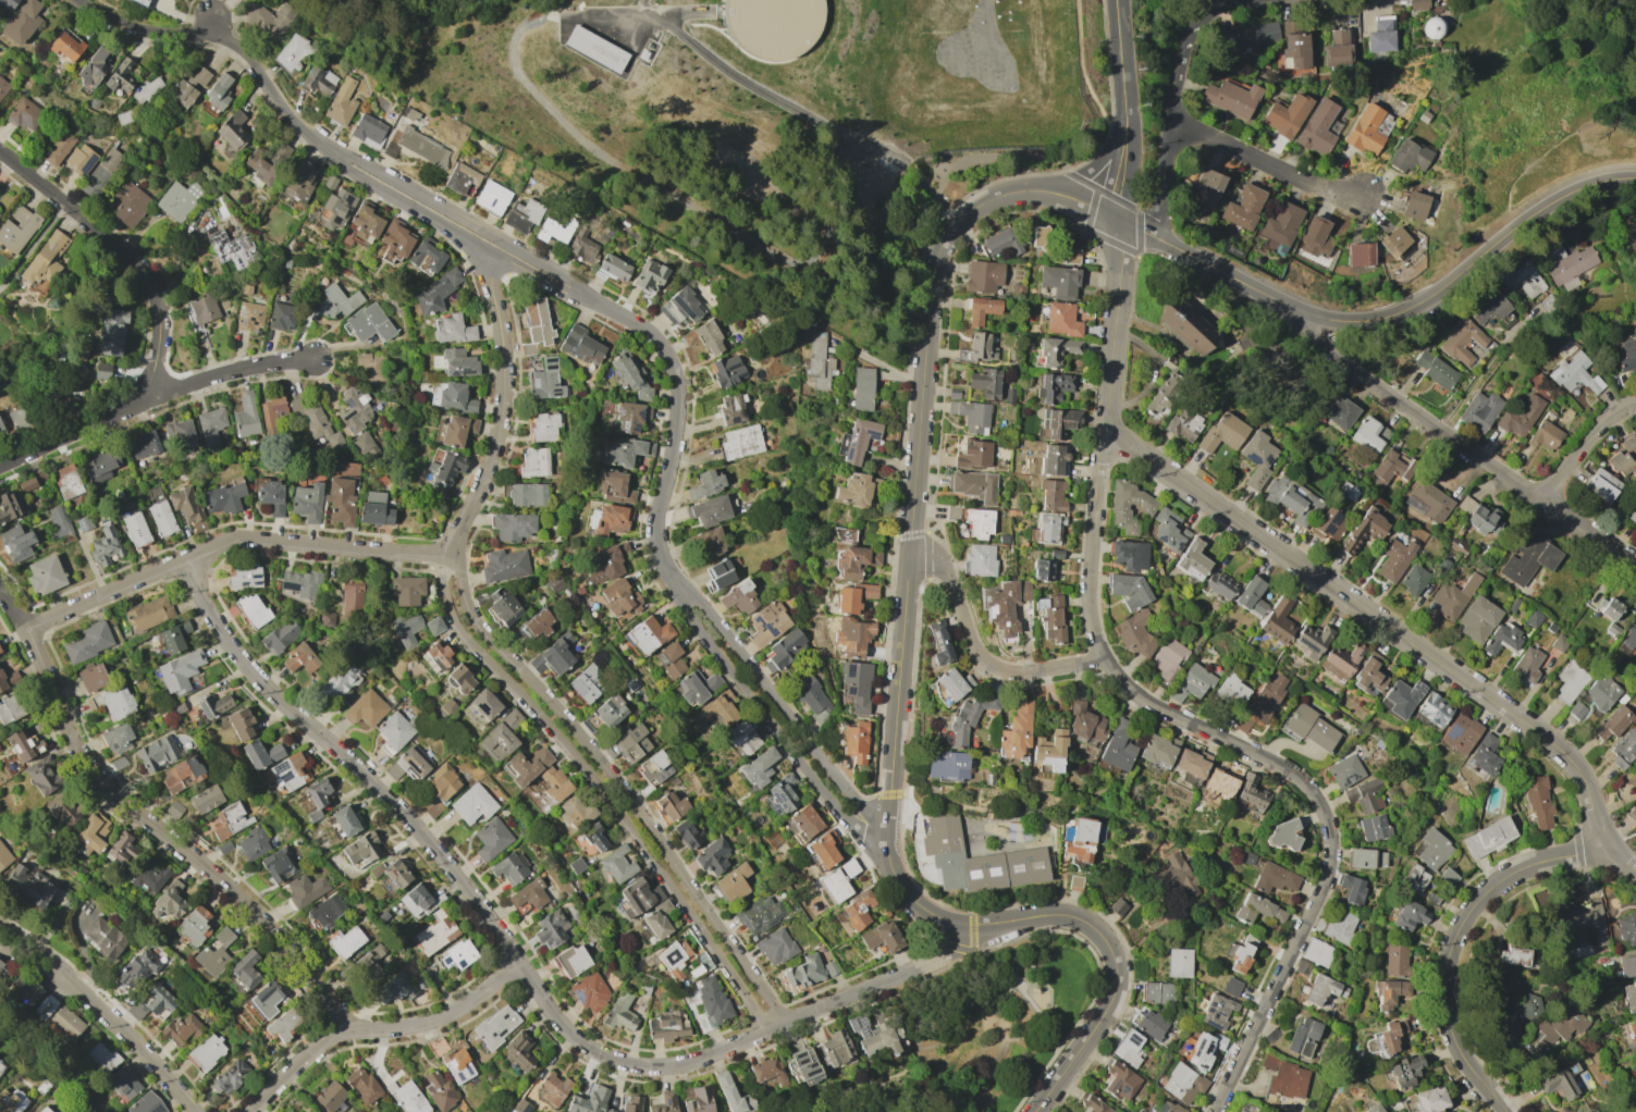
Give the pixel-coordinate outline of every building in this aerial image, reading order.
[(18,0),(0,0),(0,6),(8,13),(18,0)] [(22,47),(39,18),(35,15),(42,4),(35,0),(22,0),(1,35),(22,47)] [(724,3),(725,0),(824,0),(825,7),(825,15),(823,24),(820,32),(815,39),(810,46),(802,51),(795,55),(786,59),(777,60),(768,60),(760,58),(752,54),(745,50),(738,44),(733,37),(728,29),(725,21),(724,12),(724,3)] [(1412,11),(1412,0),(1414,0),(1431,0),(1431,9),(1429,9),(1429,11),(1414,12),(1414,11),(1412,11)] [(243,19),(275,44),(298,13),(284,2),(273,16),(256,3),(243,19)] [(1369,54),(1398,52),(1397,16),(1377,17),(1377,23),(1377,34),(1369,34),(1369,54)] [(1440,39),(1437,41),(1432,41),(1429,41),(1426,40),(1423,37),(1422,34),(1420,29),(1422,26),(1424,23),(1427,21),(1430,18),(1434,18),(1437,20),(1440,22),(1442,25),(1443,28),(1443,33),(1442,36),(1440,39)] [(1280,41),(1276,21),(1222,32),(1225,52),(1280,41)] [(1309,69),(1308,32),(1292,33),(1292,21),(1282,21),(1282,31),(1283,58),(1290,57),(1290,70),(1309,69)] [(564,41),(575,23),(630,53),(619,73),(564,41)] [(46,48),(69,66),(84,46),(61,29),(46,48)] [(1323,66),(1351,65),(1350,29),(1330,30),(1330,45),(1323,46),(1323,66)] [(294,33),(311,48),(288,74),(271,58),(294,33)] [(89,88),(112,55),(98,45),(75,78),(89,88)] [(128,75),(136,65),(125,56),(102,83),(121,99),(135,81),(128,75)] [(313,63),(337,81),(327,97),(312,86),(309,90),(299,84),(313,63)] [(168,96),(182,109),(212,77),(198,64),(168,96)] [(222,111),(231,95),(225,92),(233,78),(220,71),(203,100),(222,111)] [(344,74),(356,81),(346,99),(348,100),(349,97),(357,101),(343,127),(321,115),(344,74)] [(130,95),(139,104),(144,100),(148,103),(164,84),(155,76),(149,83),(145,79),(130,95)] [(11,86),(0,77),(0,99),(11,86)] [(1261,88),(1248,83),(1247,87),(1222,77),(1218,88),(1206,83),(1198,100),(1247,121),(1261,88)] [(1284,108),(1270,101),(1259,124),(1291,140),(1311,100),(1293,91),(1284,108)] [(44,112),(19,96),(6,119),(31,134),(44,112)] [(1319,97),(1293,141),(1323,158),(1336,137),(1324,130),(1338,108),(1319,97)] [(1343,140),(1373,157),(1395,119),(1365,102),(1343,140)] [(404,106),(419,114),(417,120),(414,118),(411,121),(398,114),(404,106)] [(236,109),(245,118),(238,124),(250,137),(238,148),(236,147),(233,150),(213,129),(236,109)] [(361,112),(386,126),(381,135),(384,137),(377,150),(348,134),(361,112)] [(76,137),(56,124),(42,146),(46,148),(40,158),(55,168),(76,137)] [(388,140),(394,144),(405,124),(411,127),(411,129),(440,145),(439,147),(448,152),(442,171),(398,146),(392,158),(381,152),(388,140)] [(1433,153),(1400,137),(1386,165),(1404,174),(1409,165),(1423,172),(1433,153)] [(292,149),(267,186),(251,176),(255,172),(243,163),(255,146),(269,156),(280,140),(292,149)] [(63,163),(81,178),(98,156),(80,142),(63,163)] [(78,188),(93,200),(126,159),(111,147),(78,188)] [(299,158),(317,168),(307,183),(312,186),(306,196),(303,194),(299,201),(280,189),(299,158)] [(456,161),(482,175),(476,186),(468,183),(462,196),(442,185),(456,161)] [(1226,177),(1201,167),(1186,202),(1211,212),(1226,177)] [(328,174),(337,180),(330,193),(320,187),(328,174)] [(485,178),(512,193),(499,215),(473,200),(485,178)] [(120,200),(113,195),(126,180),(152,201),(130,228),(110,212),(120,200)] [(173,180),(184,189),(192,181),(205,190),(179,224),(153,205),(173,180)] [(1267,193),(1243,182),(1233,203),(1227,200),(1219,218),(1249,231),(1267,193)] [(340,188),(335,197),(332,195),(319,215),(323,219),(320,224),(331,231),(334,225),(341,230),(358,199),(340,188)] [(1400,215),(1422,221),(1430,197),(1407,191),(1400,215)] [(514,200),(522,206),(527,197),(544,207),(534,225),(530,223),(524,235),(501,222),(514,200)] [(361,199),(372,205),(368,212),(383,221),(373,239),(370,238),(368,243),(352,235),(357,225),(349,221),(361,199)] [(1257,235),(1269,240),(1266,246),(1274,250),(1277,242),(1288,247),(1304,211),(1281,201),(1272,220),(1265,217),(1257,235)] [(18,202),(7,217),(0,226),(0,244),(14,255),(41,220),(18,202)] [(545,214),(562,223),(567,214),(577,220),(564,244),(548,235),(544,243),(533,237),(545,214)] [(1329,220),(1308,214),(1298,246),(1319,253),(1329,220)] [(391,217),(403,223),(401,227),(406,231),(405,234),(414,239),(403,259),(399,257),(397,260),(392,257),(389,263),(379,258),(386,246),(378,240),(391,217)] [(1392,258),(1412,241),(1395,223),(1376,240),(1392,258)] [(580,224),(589,228),(583,237),(599,245),(594,252),(599,255),(593,264),(566,250),(580,224)] [(983,242),(982,239),(1009,225),(1022,250),(1013,255),(1008,245),(989,255),(985,248),(983,248),(981,243),(983,242)] [(1033,226),(1042,227),(1045,225),(1047,227),(1046,239),(1063,254),(1069,249),(1069,244),(1079,245),(1078,263),(1044,261),(1045,254),(1038,246),(1032,246),(1033,226)] [(1624,228),(1635,226),(1635,249),(1628,250),(1624,228)] [(70,240),(54,228),(18,277),(42,294),(62,267),(54,261),(70,240)] [(221,228),(227,240),(242,234),(244,237),(247,235),(254,248),(253,248),(258,261),(235,272),(229,259),(218,263),(205,236),(221,228)] [(425,235),(435,243),(432,247),(436,250),(438,249),(446,256),(433,273),(431,271),(428,275),(406,259),(425,235)] [(1373,242),(1346,244),(1348,267),(1374,265),(1373,242)] [(1552,262),(1545,250),(1557,244),(1564,256),(1574,249),(1575,252),(1588,245),(1591,250),(1592,249),(1594,252),(1592,252),(1598,261),(1574,275),(1578,283),(1575,285),(1577,287),(1571,292),(1569,288),(1565,291),(1561,283),(1554,286),(1543,268),(1552,262)] [(605,252),(631,268),(624,282),(614,276),(613,279),(595,269),(605,252)] [(1525,257),(1536,270),(1534,271),(1546,286),(1545,287),(1546,288),(1540,293),(1539,292),(1529,299),(1517,284),(1508,292),(1498,277),(1525,257)] [(645,258),(656,263),(653,269),(656,270),(659,264),(668,270),(660,286),(652,282),(650,287),(651,287),(649,292),(648,291),(647,292),(631,284),(645,258)] [(964,279),(967,279),(968,260),(1004,263),(1001,285),(995,285),(994,293),(963,291),(964,279)] [(421,292),(419,291),(454,265),(459,273),(458,274),(463,280),(455,285),(456,287),(440,299),(443,310),(420,317),(414,294),(421,292)] [(1040,265),(1079,269),(1078,286),(1074,286),(1073,299),(1051,298),(1053,286),(1038,285),(1040,265)] [(332,281),(345,298),(357,289),(365,300),(343,317),(339,310),(332,314),(331,319),(315,313),(318,304),(312,296),(332,281)] [(1011,282),(1025,284),(1024,300),(1010,299),(1011,282)] [(684,284),(692,293),(690,295),(698,302),(694,306),(702,313),(691,323),(685,314),(673,325),(656,309),(684,284)] [(1477,311),(1478,312),(1487,306),(1483,300),(1497,289),(1511,308),(1505,312),(1506,312),(1501,318),(1500,317),(1496,320),(1491,313),(1484,319),(1485,320),(1478,325),(1471,316),(1477,311)] [(211,294),(220,316),(196,324),(187,302),(211,294)] [(1160,325),(1163,322),(1157,318),(1165,304),(1178,296),(1217,332),(1196,354),(1193,350),(1191,353),(1160,325)] [(530,343),(526,312),(524,312),(521,300),(543,297),(549,330),(553,330),(554,336),(549,337),(550,344),(542,346),(541,342),(533,343),(536,354),(522,356),(520,344),(530,343)] [(969,297),(1000,300),(999,314),(982,312),(981,328),(968,326),(969,311),(968,311),(969,297)] [(239,300),(265,306),(260,329),(256,328),(255,330),(248,329),(248,331),(236,328),(236,326),(235,325),(239,300)] [(272,301),(296,307),(292,328),(287,326),(286,330),(282,329),(281,330),(267,326),(272,301)] [(361,307),(362,309),(373,301),(395,333),(381,343),(373,331),(358,342),(352,333),(353,332),(344,320),(361,307)] [(1047,301),(1074,304),(1073,321),(1082,322),(1081,337),(1065,336),(1065,333),(1045,332),(1047,301)] [(102,308),(128,311),(127,324),(124,323),(121,356),(97,354),(102,308)] [(438,330),(436,318),(448,317),(448,313),(459,312),(462,326),(475,325),(477,339),(460,342),(460,339),(435,343),(433,330),(438,330)] [(1451,331),(1448,328),(1460,313),(1488,339),(1480,348),(1469,338),(1462,346),(1475,358),(1465,368),(1453,356),(1450,359),(1437,346),(1451,331)] [(710,318),(722,337),(717,339),(723,349),(711,356),(705,347),(702,348),(698,341),(688,347),(680,335),(710,318)] [(573,322),(586,330),(583,334),(605,347),(596,363),(587,358),(585,363),(557,348),(573,322)] [(811,330),(825,332),(823,357),(834,358),(833,369),(829,369),(827,391),(811,388),(812,378),(807,376),(811,330)] [(971,332),(989,333),(988,347),(996,347),(996,359),(969,357),(971,332)] [(1628,334),(1635,332),(1635,372),(1629,374),(1628,369),(1620,372),(1615,359),(1623,357),(1619,343),(1631,339),(1628,334)] [(1040,337),(1081,341),(1080,354),(1060,353),(1059,368),(1041,367),(1042,356),(1038,355),(1040,337)] [(441,350),(443,349),(443,348),(463,347),(463,356),(473,356),(473,360),(478,360),(478,374),(445,376),(445,373),(443,373),(442,368),(444,368),(444,359),(441,359),(441,350)] [(617,356),(616,355),(617,354),(616,353),(624,347),(629,355),(626,356),(634,367),(638,363),(644,372),(640,375),(644,382),(647,387),(652,387),(651,400),(637,399),(638,386),(634,388),(631,384),(627,387),(620,376),(617,378),(612,369),(613,368),(610,361),(617,356)] [(1017,348),(1017,360),(1008,360),(1008,349),(1017,348)] [(1424,370),(1413,362),(1423,348),(1459,374),(1446,392),(1422,373),(1424,370)] [(1567,392),(1559,383),(1555,385),(1546,375),(1561,360),(1564,365),(1570,359),(1567,358),(1576,349),(1589,362),(1582,370),(1590,379),(1594,374),(1604,385),(1595,395),(1584,385),(1583,386),(1580,384),(1575,390),(1572,386),(1567,392)] [(369,351),(370,356),(382,355),(384,382),(378,382),(378,385),(369,386),(369,383),(362,383),(361,365),(355,366),(354,353),(369,351)] [(719,358),(721,360),(735,354),(740,365),(741,365),(748,376),(723,388),(722,386),(718,387),(713,378),(715,376),(713,372),(715,371),(711,362),(719,358)] [(1169,371),(1160,366),(1168,355),(1180,363),(1173,373),(1188,383),(1160,423),(1152,418),(1155,411),(1152,409),(1149,412),(1144,408),(1169,371)] [(532,387),(531,371),(543,371),(542,357),(555,356),(557,386),(564,385),(565,396),(530,398),(529,387),(532,387)] [(95,362),(110,365),(109,380),(94,378),(95,362)] [(853,367),(874,368),(871,411),(851,410),(853,367)] [(968,372),(979,373),(979,368),(1000,369),(998,399),(983,398),(983,388),(967,387),(968,372)] [(1036,387),(1040,387),(1041,373),(1072,374),(1071,392),(1055,391),(1055,392),(1061,393),(1060,401),(1055,400),(1054,404),(1041,404),(1042,397),(1035,397),(1036,387)] [(439,390),(443,390),(445,381),(465,383),(465,390),(466,391),(465,398),(477,400),(475,415),(460,412),(460,410),(436,406),(439,390)] [(352,436),(336,416),(347,408),(339,395),(352,384),(373,413),(361,422),(364,427),(352,436)] [(948,386),(960,387),(959,399),(948,398),(948,386)] [(242,410),(238,397),(242,396),(241,392),(250,390),(260,433),(237,437),(232,412),(242,410)] [(1474,391),(1485,398),(1488,392),(1503,403),(1480,435),(1455,418),(1474,391)] [(723,425),(718,410),(723,409),(719,397),(739,392),(742,405),(740,405),(745,420),(723,425)] [(1505,407),(1515,415),(1530,393),(1546,403),(1522,437),(1509,429),(1506,432),(1493,424),(1505,407)] [(265,401),(263,398),(283,394),(286,415),(275,416),(279,434),(265,436),(259,403),(265,401)] [(1333,395),(1341,400),(1343,398),(1360,410),(1344,431),(1320,413),(1333,395)] [(947,400),(989,404),(987,434),(964,432),(965,425),(962,425),(963,415),(947,412),(947,400)] [(317,401),(332,433),(337,430),(344,443),(331,449),(325,438),(324,440),(321,434),(312,438),(306,425),(308,424),(300,409),(317,401)] [(617,404),(620,404),(620,401),(651,406),(649,419),(642,418),(641,424),(638,423),(637,433),(617,431),(618,420),(615,420),(617,404)] [(15,431),(35,423),(27,404),(8,411),(15,431)] [(1171,415),(1176,417),(1182,406),(1202,419),(1200,422),(1203,424),(1190,443),(1177,433),(1174,436),(1163,428),(1171,415)] [(222,407),(226,425),(221,428),(221,429),(214,431),(218,445),(205,448),(196,415),(222,407)] [(1047,429),(1041,429),(1043,408),(1082,411),(1081,429),(1065,428),(1063,441),(1055,440),(1055,438),(1047,438),(1047,429)] [(1220,408),(1250,428),(1234,450),(1218,440),(1208,455),(1195,446),(1220,408)] [(532,422),(532,418),(537,417),(537,413),(545,412),(545,415),(551,415),(551,411),(556,411),(556,413),(558,413),(558,428),(555,428),(556,440),(530,441),(530,434),(528,434),(527,422),(532,422)] [(444,422),(446,423),(448,415),(467,419),(468,417),(479,420),(475,434),(465,431),(460,449),(441,444),(442,443),(440,443),(444,422)] [(1365,415),(1380,425),(1374,435),(1385,442),(1375,456),(1349,438),(1365,415)] [(188,417),(196,445),(171,453),(163,424),(188,417)] [(853,417),(882,424),(877,441),(866,437),(863,450),(862,449),(858,467),(845,464),(846,460),(842,459),(853,417)] [(1541,418),(1565,434),(1562,438),(1560,438),(1552,449),(1550,448),(1548,450),(1536,443),(1534,446),(1533,445),(1532,446),(1525,442),(1541,418)] [(718,443),(725,442),(723,433),(759,424),(765,450),(723,461),(718,443)] [(139,435),(138,433),(152,428),(161,450),(148,456),(147,454),(134,459),(126,441),(139,435)] [(1255,429),(1268,437),(1265,442),(1278,450),(1265,469),(1270,471),(1256,492),(1243,484),(1256,466),(1238,453),(1255,429)] [(364,430),(379,452),(371,457),(367,450),(361,455),(349,440),(364,430)] [(1631,434),(1635,441),(1635,450),(1627,457),(1631,461),(1635,458),(1635,474),(1633,477),(1628,471),(1622,477),(1616,470),(1613,472),(1603,460),(1621,447),(1619,444),(1631,434)] [(602,445),(608,446),(610,441),(614,442),(615,436),(623,437),(623,435),(631,437),(631,438),(654,443),(652,457),(632,453),(629,468),(599,462),(602,445)] [(954,449),(960,450),(960,443),(963,443),(963,437),(971,437),(971,441),(991,442),(989,467),(980,466),(980,468),(952,466),(954,449)] [(1041,456),(1043,456),(1043,447),(1046,447),(1046,444),(1067,445),(1065,475),(1040,474),(1041,456)] [(524,466),(522,454),(526,454),(525,447),(530,447),(531,448),(548,447),(550,474),(519,477),(518,467),(524,466)] [(87,461),(86,458),(108,448),(109,449),(113,448),(121,464),(108,470),(111,475),(91,484),(82,465),(87,461)] [(1387,448),(1397,454),(1393,458),(1404,465),(1409,458),(1417,464),(1405,481),(1392,472),(1382,486),(1368,478),(1387,448)] [(429,461),(438,465),(444,449),(468,459),(463,473),(455,470),(448,486),(432,479),(434,472),(426,469),(429,461)] [(56,469),(71,462),(83,491),(62,501),(54,481),(60,479),(56,469)] [(1596,467),(1621,484),(1607,504),(1583,486),(1596,467)] [(601,468),(611,470),(611,469),(615,470),(615,472),(627,474),(624,489),(636,491),(634,504),(622,502),(622,503),(602,499),(603,494),(599,493),(600,486),(598,486),(601,468)] [(699,484),(696,473),(711,469),(713,475),(721,473),(725,484),(718,486),(719,490),(688,501),(685,489),(699,484)] [(948,473),(950,473),(951,471),(996,474),(994,506),(982,505),(982,499),(975,498),(975,495),(960,494),(960,492),(949,491),(949,487),(947,487),(948,473)] [(835,486),(842,487),(845,478),(848,479),(849,472),(856,473),(856,472),(869,474),(868,477),(881,479),(878,492),(870,491),(869,498),(868,497),(866,507),(850,505),(850,502),(845,501),(845,502),(840,502),(840,499),(834,499),(835,486)] [(1267,493),(1264,490),(1271,478),(1275,481),(1280,473),(1324,504),(1315,516),(1313,515),(1303,529),(1291,520),(1295,515),(1277,502),(1272,507),(1262,499),(1267,493)] [(32,475),(37,485),(22,493),(16,483),(32,475)] [(222,484),(223,487),(232,485),(230,479),(239,475),(246,494),(236,497),(241,509),(229,514),(227,510),(222,512),(220,508),(207,512),(206,508),(205,509),(204,507),(206,506),(200,492),(222,484)] [(324,494),(328,494),(329,478),(352,479),(350,495),(355,496),(353,527),(340,526),(341,521),(329,520),(330,502),(324,502),(324,494)] [(1137,505),(1137,504),(1127,504),(1127,509),(1130,509),(1129,518),(1134,519),(1134,523),(1137,524),(1136,535),(1121,534),(1122,528),(1114,528),(1115,524),(1110,523),(1111,512),(1109,512),(1111,478),(1125,479),(1125,483),(1131,483),(1134,487),(1134,490),(1141,491),(1159,503),(1149,517),(1135,508),(1137,505)] [(1418,478),(1454,503),(1438,526),(1420,514),(1426,507),(1407,494),(1418,478)] [(1038,479),(1067,481),(1066,491),(1062,491),(1061,501),(1066,501),(1066,511),(1041,510),(1043,489),(1038,489),(1038,479)] [(1342,480),(1358,492),(1352,502),(1336,491),(1342,480)] [(255,492),(256,492),(256,483),(267,483),(267,481),(278,481),(278,484),(282,484),(281,501),(283,501),(283,517),(269,516),(270,503),(256,503),(256,494),(255,494),(255,492)] [(292,486),(310,487),(310,481),(322,482),(318,524),(305,523),(305,517),(296,516),(296,514),(290,512),(292,486)] [(507,489),(511,489),(511,483),(546,484),(545,496),(548,496),(546,506),(528,505),(528,506),(511,506),(511,497),(507,497),(507,489)] [(188,485),(196,504),(198,504),(204,518),(193,522),(192,519),(185,522),(179,507),(172,509),(165,494),(188,485)] [(25,511),(0,523),(0,509),(0,493),(8,490),(9,493),(15,491),(25,511)] [(366,491),(384,493),(383,503),(365,502),(366,491)] [(724,494),(731,515),(715,521),(715,522),(700,528),(696,516),(688,518),(684,507),(724,494)] [(1463,495),(1488,511),(1491,507),(1500,512),(1497,517),(1496,518),(1501,522),(1493,534),(1488,531),(1487,532),(1486,531),(1483,535),(1474,530),(1475,529),(1464,521),(1468,516),(1455,506),(1463,495)] [(163,499),(176,529),(179,529),(182,535),(175,539),(172,532),(159,538),(155,529),(157,528),(147,506),(163,499)] [(750,501),(752,508),(742,510),(740,504),(750,501)] [(359,502),(383,504),(382,508),(393,509),(392,526),(358,522),(359,502)] [(1625,518),(1635,502),(1635,526),(1625,518)] [(50,515),(48,509),(61,504),(73,533),(67,535),(66,533),(51,540),(48,531),(56,529),(53,522),(50,523),(47,516),(50,515)] [(589,515),(591,515),(592,509),(598,510),(599,504),(606,506),(606,504),(627,508),(625,519),(629,520),(627,531),(622,530),(622,533),(607,530),(606,536),(592,533),(592,531),(586,530),(589,515)] [(947,505),(961,506),(960,520),(946,519),(947,505)] [(1156,530),(1153,528),(1157,522),(1152,518),(1161,505),(1181,519),(1180,520),(1185,524),(1183,528),(1190,533),(1185,540),(1183,539),(1180,545),(1181,546),(1174,555),(1166,548),(1167,546),(1152,535),(1156,530)] [(1351,526),(1353,527),(1368,505),(1375,509),(1374,512),(1382,518),(1380,520),(1389,526),(1378,540),(1371,535),(1369,538),(1364,534),(1349,557),(1336,547),(1351,526)] [(1328,506),(1342,516),(1341,518),(1349,523),(1336,542),(1325,534),(1324,536),(1323,535),(1320,539),(1309,531),(1328,506)] [(967,509),(994,510),(992,534),(986,533),(985,540),(974,539),(975,535),(969,535),(970,520),(965,519),(967,509)] [(138,510),(151,541),(134,547),(131,541),(128,541),(124,530),(126,529),(121,518),(138,510)] [(492,514),(534,515),(534,532),(529,532),(529,536),(519,536),(519,540),(496,540),(496,528),(492,528),(492,514)] [(88,515),(93,527),(79,532),(75,519),(88,515)] [(1038,515),(1065,516),(1065,524),(1057,523),(1056,541),(1047,541),(1047,542),(1045,542),(1045,541),(1036,540),(1038,515)] [(93,549),(89,542),(102,536),(99,528),(110,523),(124,555),(118,558),(115,553),(107,556),(110,563),(100,567),(96,557),(93,559),(89,552),(93,549)] [(2,546),(0,541),(0,533),(17,524),(22,533),(29,530),(35,542),(27,545),(32,554),(11,564),(5,553),(8,552),(4,544),(2,546)] [(717,526),(727,551),(692,565),(681,540),(717,526)] [(1509,554),(1516,559),(1520,554),(1514,549),(1511,554),(1504,549),(1514,536),(1520,541),(1517,544),(1524,548),(1535,532),(1548,542),(1546,543),(1561,554),(1549,571),(1537,564),(1521,588),(1497,571),(1509,554)] [(1008,534),(1008,543),(999,543),(999,534),(1008,534)] [(1193,536),(1203,543),(1196,553),(1211,563),(1198,581),(1174,565),(1193,536)] [(1386,556),(1379,551),(1389,536),(1403,546),(1409,540),(1417,546),(1412,553),(1413,554),(1392,584),(1375,572),(1386,556)] [(599,566),(594,555),(600,553),(599,551),(614,543),(615,545),(626,541),(631,553),(620,558),(622,560),(619,561),(624,572),(607,580),(606,578),(592,584),(587,571),(599,566)] [(1110,541),(1147,543),(1145,569),(1134,568),(1133,572),(1121,571),(1122,561),(1119,561),(1119,564),(1112,564),(1112,556),(1109,556),(1110,541)] [(854,542),(854,547),(868,548),(868,551),(881,552),(879,566),(862,565),(862,570),(860,570),(859,580),(838,579),(839,566),(836,566),(837,557),(840,557),(840,548),(842,549),(842,546),(848,546),(848,542),(854,542)] [(964,552),(968,553),(969,544),(995,545),(994,560),(997,560),(996,577),(967,574),(968,560),(964,560),(964,552)] [(485,567),(484,563),(488,561),(485,556),(488,555),(487,552),(501,548),(502,554),(525,549),(530,573),(483,583),(480,568),(485,567)] [(1033,558),(1048,560),(1049,548),(1062,549),(1061,558),(1053,557),(1050,580),(1033,579),(1034,568),(1032,567),(1033,558)] [(30,576),(26,565),(52,553),(61,573),(64,572),(65,576),(63,577),(65,583),(39,595),(37,590),(32,592),(25,578),(30,576)] [(1442,556),(1450,563),(1441,576),(1432,570),(1442,556)] [(725,557),(730,567),(729,567),(736,579),(709,593),(702,582),(709,578),(704,568),(725,557)] [(227,576),(227,571),(232,571),(232,563),(256,561),(256,567),(260,567),(260,588),(239,588),(239,590),(235,590),(235,592),(232,592),(232,590),(226,591),(226,576),(227,576)] [(1412,563),(1429,574),(1414,597),(1403,590),(1405,586),(1399,582),(1412,563)] [(281,570),(308,573),(308,570),(321,572),(320,584),(316,583),(313,600),(296,596),(297,590),(279,588),(281,570)] [(1213,570),(1217,573),(1219,571),(1239,584),(1228,602),(1216,593),(1215,595),(1207,590),(1208,589),(1203,584),(1213,570)] [(1442,580),(1457,591),(1472,571),(1481,578),(1450,622),(1434,610),(1438,605),(1428,598),(1442,580)] [(556,573),(564,584),(553,593),(544,581),(556,573)] [(1139,576),(1152,598),(1128,613),(1121,601),(1125,598),(1123,595),(1108,594),(1108,586),(1106,586),(1107,574),(1139,576)] [(1252,574),(1266,584),(1256,597),(1267,606),(1259,617),(1258,616),(1257,617),(1233,601),(1252,574)] [(423,577),(425,594),(418,594),(418,605),(395,605),(395,595),(391,595),(391,578),(423,577)] [(612,582),(611,581),(613,579),(615,581),(620,577),(628,586),(626,588),(629,591),(627,593),(628,595),(635,591),(642,601),(640,602),(641,603),(639,605),(641,608),(635,613),(631,608),(625,613),(623,609),(613,616),(603,603),(606,601),(600,591),(612,582)] [(340,578),(362,579),(359,617),(341,615),(343,590),(340,590),(340,578)] [(746,578),(752,585),(749,588),(753,593),(751,595),(758,604),(745,614),(741,610),(739,611),(733,603),(724,609),(717,600),(746,578)] [(999,589),(999,582),(1006,582),(1006,580),(1030,579),(1031,601),(1018,601),(1018,602),(1020,602),(1020,605),(1012,605),(1012,620),(1014,620),(1014,622),(1017,622),(1018,632),(1010,633),(1011,638),(999,638),(999,629),(994,629),(994,621),(986,621),(986,608),(981,608),(980,589),(999,589)] [(835,601),(837,601),(837,594),(836,594),(836,589),(838,589),(838,586),(851,588),(851,582),(877,584),(876,598),(864,597),(864,600),(857,600),(857,603),(860,603),(859,609),(856,609),(856,614),(836,611),(836,607),(834,607),(835,601)] [(499,586),(502,592),(505,590),(522,611),(503,627),(489,607),(491,606),(489,603),(491,601),(488,595),(499,586)] [(237,598),(236,597),(238,596),(238,598),(243,595),(244,597),(248,595),(248,596),(254,593),(263,608),(267,607),(272,617),(253,629),(234,601),(237,598)] [(1281,593),(1292,601),(1282,616),(1295,626),(1282,645),(1257,628),(1281,593)] [(1475,593),(1502,613),(1478,645),(1457,630),(1461,626),(1455,621),(1475,593)] [(138,602),(139,604),(165,594),(175,618),(159,625),(159,622),(136,632),(132,623),(128,625),(122,609),(138,602)] [(1047,597),(1047,595),(1061,594),(1061,607),(1060,607),(1061,625),(1063,625),(1063,642),(1053,642),(1053,639),(1044,639),(1044,628),(1042,628),(1041,621),(1040,621),(1038,617),(1041,617),(1041,610),(1043,609),(1043,608),(1034,609),(1034,598),(1047,597)] [(1514,596),(1521,600),(1512,613),(1506,608),(1514,596)] [(774,597),(783,609),(780,610),(790,623),(755,650),(749,640),(759,632),(758,630),(754,632),(748,623),(749,622),(747,619),(774,597)] [(1600,598),(1606,602),(1609,597),(1623,606),(1620,610),(1622,611),(1621,613),(1619,611),(1612,621),(1599,613),(1601,608),(1596,604),(1600,598)] [(542,606),(553,620),(546,626),(551,631),(544,637),(539,631),(532,637),(521,623),(542,606)] [(1144,607),(1152,620),(1142,626),(1145,632),(1158,641),(1146,659),(1134,651),(1132,652),(1125,646),(1122,647),(1116,633),(1118,631),(1115,625),(1144,607)] [(1533,608),(1543,616),(1535,629),(1524,620),(1533,608)] [(321,611),(333,613),(333,627),(320,626),(321,611)] [(399,615),(403,620),(417,613),(423,626),(409,633),(417,645),(405,652),(396,635),(395,637),(390,627),(391,627),(388,621),(399,615)] [(649,614),(659,627),(665,621),(675,632),(661,643),(660,642),(642,656),(632,645),(629,647),(620,637),(649,614)] [(436,616),(444,628),(431,635),(423,623),(436,616)] [(834,631),(837,631),(838,616),(850,617),(850,618),(853,619),(853,621),(874,623),(873,634),(872,634),(871,639),(868,639),(868,642),(863,642),(862,658),(842,656),(844,645),(838,644),(838,643),(833,642),(834,631)] [(288,617),(296,627),(297,626),(302,631),(279,650),(280,651),(275,654),(268,645),(266,647),(259,640),(288,617)] [(82,635),(79,630),(88,626),(87,623),(101,618),(101,620),(103,620),(113,644),(95,652),(96,654),(70,665),(61,644),(82,635)] [(942,618),(944,625),(942,626),(952,659),(934,666),(930,653),(936,651),(930,629),(927,630),(926,623),(942,618)] [(187,619),(190,630),(179,634),(184,648),(168,655),(158,631),(187,619)] [(1631,628),(1635,620),(1635,647),(1635,648),(1632,646),(1631,647),(1622,641),(1627,632),(1626,631),(1628,627),(1631,628)] [(1498,623),(1501,627),(1505,621),(1521,632),(1516,638),(1521,640),(1516,647),(1521,650),(1516,655),(1500,644),(1491,656),(1480,650),(1498,623)] [(1550,622),(1557,627),(1552,633),(1546,629),(1550,622)] [(1606,630),(1604,629),(1610,622),(1622,630),(1616,638),(1613,635),(1611,638),(1604,632),(1606,630)] [(1303,625),(1312,631),(1314,628),(1319,631),(1324,625),(1333,632),(1313,663),(1304,657),(1307,651),(1292,641),(1303,625)] [(768,659),(766,658),(773,653),(768,647),(796,627),(807,641),(803,643),(807,647),(777,670),(776,669),(771,674),(763,664),(768,659)] [(566,630),(574,640),(564,648),(575,660),(568,666),(568,667),(566,669),(565,667),(554,677),(546,667),(538,674),(528,662),(566,630)] [(1558,633),(1570,641),(1561,654),(1550,646),(1558,633)] [(1167,635),(1189,652),(1182,662),(1179,658),(1173,666),(1178,669),(1168,683),(1155,675),(1158,670),(1147,663),(1167,635)] [(287,657),(286,655),(287,654),(286,653),(302,640),(320,663),(307,672),(300,664),(290,672),(281,663),(287,657)] [(673,640),(681,652),(677,655),(686,668),(671,680),(652,655),(673,640)] [(426,647),(427,648),(434,641),(441,647),(444,644),(452,653),(447,657),(451,662),(440,671),(421,651),(426,647)] [(1330,644),(1346,655),(1356,641),(1367,647),(1342,683),(1316,666),(1330,644)] [(1526,646),(1532,650),(1534,647),(1545,655),(1535,669),(1539,672),(1530,684),(1510,670),(1526,646)] [(199,647),(205,662),(194,667),(196,672),(185,677),(189,689),(176,694),(174,690),(168,693),(156,666),(199,647)] [(1360,664),(1358,663),(1362,658),(1363,659),(1369,650),(1381,658),(1374,668),(1388,678),(1378,692),(1368,685),(1363,692),(1351,684),(1355,679),(1351,677),(1360,664)] [(1561,681),(1554,676),(1569,658),(1590,676),(1564,706),(1550,694),(1561,681)] [(331,705),(315,692),(334,669),(341,676),(355,659),(364,668),(358,675),(361,678),(353,688),(349,685),(331,705)] [(85,669),(83,665),(90,662),(91,666),(99,663),(109,682),(86,693),(77,672),(85,669)] [(590,662),(594,667),(594,677),(588,682),(598,692),(585,704),(566,683),(590,662)] [(841,662),(872,664),(871,681),(868,681),(866,700),(869,700),(868,715),(851,714),(852,696),(844,696),(845,683),(841,683),(842,674),(840,674),(841,662)] [(1192,662),(1216,678),(1209,689),(1206,685),(1196,699),(1186,692),(1178,704),(1167,696),(1192,662)] [(459,663),(470,674),(468,676),(475,682),(460,696),(443,678),(459,663)] [(949,666),(959,679),(965,674),(974,683),(945,707),(935,695),(936,694),(933,681),(949,666)] [(21,681),(0,692),(0,668),(4,676),(15,670),(21,681)] [(693,668),(703,680),(713,671),(723,683),(696,705),(692,700),(686,704),(678,693),(682,690),(676,682),(693,668)] [(1229,669),(1241,678),(1238,682),(1251,691),(1237,712),(1211,694),(1229,669)] [(1265,680),(1269,682),(1270,681),(1271,682),(1278,672),(1287,679),(1280,688),(1284,691),(1275,704),(1274,703),(1269,709),(1271,711),(1260,725),(1251,717),(1252,716),(1243,711),(1265,680)] [(1602,672),(1611,680),(1610,681),(1622,691),(1602,713),(1600,712),(1596,716),(1590,712),(1595,707),(1591,704),(1592,703),(1589,700),(1586,703),(1580,696),(1602,672)] [(631,674),(639,684),(629,692),(622,681),(631,674)] [(810,674),(820,687),(817,688),(832,706),(825,712),(828,716),(817,725),(810,715),(812,714),(802,701),(799,703),(789,689),(810,674)] [(1394,678),(1409,688),(1414,679),(1426,687),(1416,700),(1415,699),(1401,720),(1386,709),(1390,703),(1381,697),(1394,678)] [(112,687),(114,691),(124,687),(127,694),(130,693),(134,705),(133,705),(135,711),(113,720),(113,719),(111,720),(103,704),(101,705),(97,694),(112,687)] [(344,713),(343,712),(368,687),(383,703),(389,696),(395,703),(369,728),(358,717),(350,725),(342,715),(344,713)] [(483,687),(502,706),(488,720),(468,701),(483,687)] [(698,711),(697,709),(726,688),(734,697),(728,702),(739,716),(731,722),(731,720),(721,729),(712,717),(698,728),(689,717),(698,711)] [(1428,690),(1453,708),(1439,728),(1431,722),(1430,725),(1426,721),(1427,719),(1414,711),(1428,690)] [(614,692),(623,702),(620,704),(627,712),(607,729),(596,717),(599,715),(593,709),(614,692)] [(1,725),(0,722),(0,701),(14,693),(24,712),(1,725)] [(208,693),(212,701),(226,693),(233,704),(206,719),(195,701),(208,693)] [(448,697),(457,707),(448,716),(440,706),(448,697)] [(949,721),(951,721),(951,715),(956,715),(958,706),(961,700),(969,704),(972,697),(999,699),(998,709),(989,709),(994,712),(992,716),(986,713),(988,709),(980,708),(971,727),(967,725),(964,749),(950,747),(952,730),(949,730),(949,721)] [(181,699),(185,709),(168,718),(162,707),(181,699)] [(1009,715),(1013,715),(1014,707),(1017,708),(1018,699),(1031,700),(1028,747),(1021,746),(1021,754),(1019,753),(1019,757),(1001,756),(1001,749),(997,749),(998,730),(1008,730),(1009,715)] [(1084,711),(1095,716),(1096,714),(1098,714),(1102,715),(1102,717),(1106,718),(1104,722),(1106,724),(1105,727),(1108,728),(1100,742),(1086,736),(1084,740),(1069,732),(1070,728),(1068,727),(1072,719),(1070,718),(1072,715),(1070,715),(1071,699),(1084,700),(1084,711)] [(1575,700),(1587,709),(1577,720),(1566,711),(1575,700)] [(1299,701),(1317,714),(1315,717),(1340,733),(1326,753),(1302,736),(1300,739),(1281,726),(1299,701)] [(1619,702),(1634,717),(1613,738),(1609,733),(1601,741),(1590,731),(1619,702)] [(246,706),(253,722),(248,725),(253,734),(237,741),(235,734),(222,740),(219,730),(220,729),(216,719),(246,706)] [(514,708),(524,719),(508,732),(518,742),(493,765),(475,744),(514,708)] [(394,709),(406,721),(414,714),(420,720),(413,728),(415,730),(389,756),(379,746),(384,741),(378,734),(380,733),(374,729),(394,709)] [(1456,712),(1468,720),(1469,718),(1483,727),(1461,757),(1451,751),(1452,749),(1438,739),(1456,712)] [(1253,721),(1244,733),(1231,725),(1241,713),(1253,721)] [(748,715),(754,725),(750,728),(762,743),(745,756),(736,744),(734,746),(724,733),(748,715)] [(1123,741),(1137,747),(1125,771),(1097,758),(1118,717),(1132,724),(1123,741)] [(842,726),(845,726),(846,724),(856,725),(856,720),(868,721),(866,736),(866,738),(864,764),(852,764),(852,755),(842,754),(844,751),(841,751),(842,726)] [(116,724),(118,726),(125,721),(133,738),(128,740),(132,746),(114,755),(112,751),(109,752),(99,732),(116,724)] [(626,728),(628,730),(639,722),(647,731),(642,734),(652,746),(628,765),(618,752),(610,758),(601,747),(626,728)] [(1632,726),(1635,730),(1635,749),(1635,753),(1625,764),(1626,765),(1622,769),(1619,767),(1617,768),(1611,762),(1612,761),(1610,758),(1613,755),(1608,750),(1632,726)] [(1067,729),(1065,746),(1063,746),(1060,773),(1048,771),(1049,765),(1040,764),(1040,759),(1031,759),(1033,737),(1043,737),(1043,741),(1050,741),(1051,727),(1067,729)] [(17,729),(23,739),(32,734),(36,741),(40,739),(46,747),(20,764),(13,753),(12,754),(9,749),(10,747),(3,738),(17,729)] [(1485,731),(1498,740),(1490,753),(1501,761),(1492,773),(1494,774),(1491,778),(1469,763),(1472,761),(1466,757),(1485,731)] [(1151,762),(1151,763),(1137,756),(1148,732),(1165,740),(1167,736),(1179,741),(1166,768),(1151,762)] [(167,734),(177,756),(167,763),(165,761),(155,766),(156,768),(146,774),(134,751),(167,734)] [(257,738),(263,751),(279,743),(284,755),(253,771),(241,746),(257,738)] [(413,743),(433,764),(417,779),(409,771),(407,775),(403,770),(393,780),(383,770),(413,743)] [(746,763),(747,764),(757,756),(754,754),(762,749),(764,750),(770,745),(778,756),(766,765),(772,771),(765,777),(767,780),(758,789),(751,781),(749,783),(743,777),(745,776),(738,767),(746,763)] [(516,752),(526,762),(543,746),(553,758),(518,789),(500,766),(516,752)] [(1200,780),(1171,767),(1180,747),(1197,755),(1198,751),(1210,756),(1200,780)] [(648,783),(639,771),(641,769),(638,764),(659,749),(668,761),(666,763),(673,770),(652,786),(654,789),(643,798),(638,791),(648,783)] [(297,750),(304,762),(302,763),(311,778),(286,792),(276,776),(266,782),(260,773),(297,750)] [(927,751),(969,753),(967,779),(960,778),(960,781),(937,779),(937,778),(926,777),(927,751)] [(48,753),(53,759),(47,764),(53,774),(56,771),(63,781),(41,796),(23,770),(48,753)] [(1352,753),(1365,775),(1338,790),(1326,768),(1352,753)] [(1219,754),(1245,767),(1226,806),(1200,794),(1219,754)] [(164,778),(161,770),(182,759),(183,761),(190,756),(193,759),(194,758),(196,764),(198,763),(206,776),(169,795),(161,780),(164,778)] [(444,761),(452,770),(451,771),(456,777),(455,778),(460,783),(445,798),(448,801),(443,805),(421,782),(444,761)] [(550,765),(554,770),(557,768),(574,789),(555,803),(550,796),(548,798),(542,791),(550,786),(544,779),(542,780),(538,775),(550,765)] [(790,770),(797,780),(788,787),(799,802),(786,813),(785,812),(784,812),(766,789),(790,770)] [(1242,786),(1239,784),(1245,770),(1257,776),(1251,789),(1259,793),(1260,789),(1270,794),(1267,801),(1266,800),(1258,815),(1240,806),(1243,800),(1237,796),(1242,786)] [(1523,780),(1522,775),(1535,773),(1536,777),(1545,775),(1547,788),(1545,789),(1548,805),(1551,805),(1553,815),(1549,816),(1552,828),(1535,831),(1532,811),(1528,811),(1527,802),(1525,803),(1521,780),(1523,780)] [(1378,776),(1383,788),(1377,791),(1383,805),(1362,815),(1355,801),(1348,804),(1342,791),(1378,776)] [(323,777),(331,791),(322,795),(327,803),(318,807),(322,816),(310,823),(306,814),(315,808),(304,788),(323,777)] [(476,781),(497,806),(484,818),(480,813),(466,825),(448,805),(476,781)] [(214,782),(224,801),(197,815),(187,798),(214,782)] [(47,800),(49,801),(60,790),(74,805),(77,802),(85,810),(65,828),(42,804),(47,800)] [(667,791),(668,792),(669,791),(676,801),(682,796),(690,806),(674,818),(675,819),(674,820),(673,819),(669,821),(663,813),(659,815),(656,812),(660,810),(653,801),(667,791)] [(573,793),(582,806),(588,802),(596,813),(577,829),(576,827),(574,828),(570,826),(569,827),(567,825),(569,824),(567,821),(565,824),(558,815),(563,811),(558,805),(573,793)] [(173,799),(184,807),(175,818),(164,810),(173,799)] [(220,825),(213,813),(236,800),(244,813),(238,815),(241,818),(242,817),(244,819),(251,816),(254,820),(217,841),(210,829),(220,825)] [(433,802),(441,810),(431,819),(423,811),(433,802)] [(790,815),(789,814),(792,812),(794,813),(805,803),(812,812),(819,806),(823,812),(825,811),(834,820),(825,827),(824,826),(800,843),(784,821),(790,815)] [(1635,803),(1635,804),(1635,821),(1635,823),(1624,814),(1635,803)] [(345,804),(360,828),(344,838),(330,814),(345,804)] [(76,837),(73,833),(94,808),(110,821),(104,828),(108,830),(100,840),(106,844),(97,854),(90,849),(86,855),(71,843),(76,837)] [(962,887),(940,890),(937,867),(932,868),(930,854),(923,855),(920,838),(928,836),(925,817),(957,813),(960,836),(980,832),(981,840),(961,842),(963,858),(1044,847),(1049,880),(962,892),(962,887)] [(1382,813),(1385,825),(1387,825),(1388,827),(1389,827),(1391,835),(1364,841),(1357,819),(1382,813)] [(1504,815),(1516,836),(1501,843),(1503,847),(1493,852),(1492,849),(1469,860),(1459,839),(1504,815)] [(494,816),(514,839),(483,863),(475,851),(482,845),(472,833),(494,816)] [(1063,818),(1071,819),(1071,817),(1077,818),(1077,816),(1094,819),(1094,821),(1096,821),(1088,862),(1073,858),(1074,853),(1061,851),(1063,839),(1060,838),(1063,818)] [(686,817),(694,828),(699,825),(704,832),(700,836),(703,840),(688,851),(671,828),(686,817)] [(1266,843),(1277,848),(1279,842),(1295,849),(1300,839),(1293,836),(1292,831),(1299,828),(1295,818),(1274,826),(1266,843)] [(595,821),(601,829),(598,831),(607,845),(598,852),(591,843),(588,845),(579,833),(595,821)] [(248,835),(246,830),(256,825),(258,828),(260,827),(267,839),(265,840),(269,849),(246,861),(236,841),(248,835)] [(1438,865),(1432,870),(1415,856),(1425,844),(1418,839),(1428,826),(1449,842),(1448,844),(1453,849),(1447,857),(1438,865)] [(829,828),(838,842),(832,847),(839,858),(823,869),(810,851),(809,853),(803,845),(829,828)] [(121,830),(132,838),(128,843),(138,850),(132,858),(122,851),(122,852),(127,856),(122,864),(120,863),(119,865),(113,861),(114,858),(106,852),(121,830)] [(370,830),(378,841),(376,842),(376,843),(380,841),(385,850),(368,861),(365,855),(349,864),(341,849),(370,830)] [(700,852),(699,849),(719,836),(728,850),(726,851),(728,854),(723,858),(727,864),(724,865),(726,867),(713,876),(709,869),(706,870),(705,867),(700,870),(692,857),(700,852)] [(229,840),(233,848),(220,854),(217,847),(229,840)] [(13,858),(0,869),(0,843),(13,858)] [(624,843),(628,850),(620,855),(627,864),(632,861),(639,869),(616,885),(606,870),(602,873),(598,866),(600,865),(598,861),(624,843)] [(284,845),(298,868),(274,884),(266,868),(263,869),(259,861),(284,845)] [(1241,848),(1256,855),(1251,866),(1235,858),(1241,848)] [(1349,849),(1375,850),(1375,852),(1386,852),(1386,867),(1373,866),(1373,868),(1348,867),(1349,849)] [(512,851),(515,855),(518,852),(528,864),(525,867),(528,873),(511,886),(500,872),(493,877),(488,868),(512,851)] [(1169,867),(1164,857),(1177,851),(1192,877),(1191,877),(1198,892),(1189,898),(1181,884),(1170,889),(1160,872),(1169,867)] [(578,856),(586,867),(574,874),(567,864),(578,856)] [(851,857),(859,869),(847,878),(838,865),(851,857)] [(133,876),(130,873),(142,858),(156,869),(157,867),(160,869),(163,865),(171,872),(153,893),(145,886),(144,888),(139,884),(136,887),(130,881),(133,876)] [(378,862),(383,868),(395,858),(411,878),(397,889),(382,870),(373,878),(367,870),(378,862)] [(1264,860),(1300,877),(1293,891),(1281,886),(1279,890),(1269,885),(1265,893),(1251,886),(1264,860)] [(742,861),(750,873),(740,879),(749,890),(727,905),(712,882),(742,861)] [(1411,862),(1422,867),(1419,870),(1429,875),(1418,895),(1398,885),(1411,862)] [(16,863),(33,873),(35,870),(47,879),(46,882),(54,888),(41,910),(2,885),(16,863)] [(1444,866),(1459,877),(1451,886),(1438,875),(1444,866)] [(836,867),(841,876),(842,875),(846,880),(845,881),(852,892),(833,904),(816,879),(836,867)] [(303,873),(309,884),(321,875),(330,888),(296,910),(287,897),(292,893),(285,884),(303,873)] [(1341,874),(1365,880),(1363,888),(1365,888),(1360,906),(1340,900),(1344,887),(1338,885),(1341,874)] [(1070,875),(1082,877),(1080,889),(1069,887),(1070,875)] [(537,876),(544,886),(540,889),(548,900),(533,910),(528,901),(526,902),(524,900),(513,907),(506,898),(537,876)] [(153,905),(151,903),(173,877),(183,885),(174,894),(179,899),(180,898),(187,904),(175,918),(167,912),(164,914),(160,911),(155,917),(149,912),(153,905)] [(623,899),(617,891),(639,877),(645,887),(644,888),(647,891),(656,886),(664,898),(650,906),(649,905),(627,919),(616,903),(623,899)] [(387,894),(396,890),(390,879),(382,884),(387,894)] [(418,882),(436,904),(423,914),(420,910),(411,916),(397,899),(418,882)] [(850,902),(848,899),(865,887),(876,903),(863,912),(869,921),(852,931),(838,910),(850,902)] [(1427,891),(1439,898),(1434,907),(1422,901),(1427,891)] [(334,892),(346,910),(331,919),(334,925),(328,929),(324,925),(320,928),(313,918),(310,921),(304,912),(334,892)] [(1238,905),(1240,906),(1246,892),(1276,906),(1275,907),(1287,913),(1281,925),(1255,912),(1248,924),(1243,921),(1242,923),(1239,921),(1240,919),(1232,916),(1238,905)] [(760,897),(761,899),(767,895),(773,903),(778,900),(786,912),(777,918),(778,919),(760,932),(758,930),(750,936),(742,924),(740,925),(733,914),(760,897)] [(1118,897),(1128,906),(1119,916),(1108,906),(1118,897)] [(1586,905),(1584,900),(1598,897),(1608,943),(1595,946),(1590,925),(1565,930),(1561,911),(1586,905)] [(653,910),(652,907),(665,898),(673,909),(662,916),(672,930),(656,940),(652,935),(651,935),(650,932),(651,931),(641,918),(653,910)] [(1394,913),(1392,912),(1397,902),(1400,904),(1403,898),(1419,906),(1419,907),(1430,913),(1424,925),(1417,922),(1416,924),(1413,922),(1407,931),(1390,923),(1394,913)] [(175,931),(180,928),(177,925),(197,904),(210,916),(204,923),(210,929),(193,949),(185,942),(183,944),(175,938),(179,935),(175,931)] [(884,904),(889,914),(885,917),(879,907),(884,904)] [(429,925),(428,924),(434,918),(430,913),(442,905),(447,914),(444,916),(447,922),(450,919),(459,932),(425,956),(410,937),(429,925)] [(540,928),(536,922),(557,907),(569,925),(562,930),(567,937),(552,948),(549,942),(544,944),(542,940),(539,942),(532,934),(540,928)] [(1318,917),(1326,921),(1328,917),(1331,918),(1337,909),(1357,918),(1350,932),(1353,934),(1346,946),(1313,929),(1318,917)] [(1633,910),(1635,915),(1635,942),(1628,947),(1625,941),(1622,942),(1614,928),(1617,927),(1614,921),(1633,910)] [(95,914),(127,939),(110,961),(96,950),(97,949),(94,947),(96,944),(81,932),(95,914)] [(882,921),(884,924),(890,921),(903,943),(887,953),(879,940),(865,949),(858,935),(882,921)] [(335,936),(332,932),(336,928),(342,936),(355,925),(366,940),(348,953),(349,954),(341,961),(327,942),(335,936)] [(204,946),(210,952),(219,943),(211,937),(223,926),(234,937),(221,949),(231,960),(212,978),(192,957),(204,946)] [(780,927),(789,941),(791,940),(798,951),(778,962),(777,961),(770,965),(762,954),(760,955),(753,943),(780,927)] [(1230,942),(1240,947),(1247,930),(1258,936),(1247,957),(1250,959),(1245,968),(1244,967),(1241,974),(1229,967),(1232,961),(1229,959),(1230,957),(1223,954),(1230,942)] [(1309,937),(1334,949),(1326,968),(1301,955),(1309,937)] [(434,957),(458,940),(459,942),(465,939),(478,955),(458,969),(452,961),(443,966),(438,960),(436,961),(434,957)] [(662,947),(663,949),(674,941),(676,944),(681,940),(704,971),(693,978),(680,961),(679,962),(682,965),(678,968),(684,976),(680,978),(680,979),(679,980),(678,979),(674,983),(654,955),(655,955),(653,953),(662,947)] [(1386,941),(1407,942),(1406,965),(1411,965),(1410,976),(1383,974),(1386,941)] [(379,942),(386,951),(374,961),(384,974),(369,986),(352,963),(379,942)] [(570,946),(571,949),(579,944),(591,964),(567,978),(559,966),(556,968),(550,959),(570,946)] [(1498,951),(1505,951),(1505,947),(1527,950),(1526,965),(1523,965),(1523,966),(1520,966),(1521,964),(1497,962),(1498,951)] [(249,948),(258,957),(249,966),(260,978),(246,992),(233,978),(235,977),(227,969),(249,948)] [(1166,948),(1191,949),(1190,977),(1165,976),(1166,948)] [(120,972),(119,971),(121,968),(122,969),(134,955),(136,957),(143,949),(161,964),(153,974),(149,971),(136,986),(132,981),(127,988),(115,978),(120,972)] [(785,969),(785,968),(787,967),(788,969),(804,963),(801,955),(814,951),(821,968),(823,968),(825,974),(823,974),(825,978),(799,988),(797,983),(787,987),(782,971),(785,969)] [(1616,957),(1635,954),(1635,974),(1621,977),(1616,957)] [(1299,959),(1313,965),(1306,977),(1293,971),(1299,959)] [(833,960),(838,972),(828,976),(823,965),(833,960)] [(11,974),(0,989),(0,961),(3,963),(1,966),(11,974)] [(44,990),(26,1005),(8,984),(24,969),(44,990)] [(399,969),(418,991),(407,1000),(404,994),(397,1000),(394,996),(382,1005),(371,992),(399,969)] [(585,974),(586,976),(594,971),(610,994),(606,997),(607,999),(603,1001),(605,1004),(601,1006),(601,1008),(591,1014),(587,1005),(581,1009),(567,986),(585,974)] [(1315,973),(1349,988),(1344,998),(1337,994),(1336,997),(1327,992),(1325,999),(1323,998),(1318,1008),(1302,1000),(1315,973)] [(700,986),(698,980),(712,974),(723,1000),(726,998),(733,1015),(723,1020),(724,1021),(713,1025),(709,1015),(705,1016),(697,996),(699,994),(697,988),(700,986)] [(1228,976),(1242,983),(1235,998),(1221,990),(1228,976)] [(244,1000),(272,977),(286,993),(272,1005),(276,1011),(262,1022),(244,1000)] [(643,978),(652,980),(648,996),(640,993),(643,978)] [(1373,980),(1410,981),(1410,996),(1394,994),(1393,1005),(1390,1005),(1390,1012),(1378,1012),(1378,996),(1374,996),(1375,987),(1373,987),(1373,980)] [(1142,981),(1176,983),(1174,1004),(1149,1003),(1149,1001),(1141,1000),(1142,981)] [(1620,987),(1635,982),(1635,1010),(1627,1013),(1620,987)] [(151,998),(146,992),(156,983),(177,1003),(168,1013),(161,1008),(153,1015),(144,1005),(151,998)] [(620,988),(632,996),(625,1009),(636,1015),(635,1017),(638,1020),(630,1031),(618,1024),(616,1027),(612,1024),(610,1028),(600,1022),(620,988)] [(1200,998),(1207,1001),(1211,991),(1239,1004),(1235,1012),(1229,1009),(1223,1020),(1227,1022),(1221,1031),(1200,1021),(1204,1011),(1195,1006),(1200,998)] [(1514,1009),(1514,1001),(1524,992),(1537,997),(1540,1011),(1530,1020),(1521,1016),(1515,1021),(1509,1013),(1514,1009)] [(48,993),(58,1003),(42,1021),(32,1011),(48,993)] [(136,1022),(125,1011),(136,1000),(147,1010),(136,1022)] [(296,1003),(307,1016),(291,1028),(293,1031),(288,1035),(290,1037),(282,1042),(276,1035),(268,1041),(259,1030),(296,1003)] [(49,1018),(48,1017),(59,1006),(60,1008),(62,1004),(85,1025),(71,1041),(48,1021),(49,1018)] [(483,1018),(485,1021),(505,1004),(512,1012),(513,1010),(521,1021),(500,1038),(503,1041),(490,1052),(470,1029),(483,1018)] [(1534,1028),(1532,1026),(1540,1017),(1545,1022),(1555,1011),(1563,1018),(1574,1008),(1589,1023),(1577,1034),(1572,1029),(1566,1034),(1569,1036),(1563,1041),(1557,1036),(1536,1055),(1521,1040),(1534,1028)] [(1135,1012),(1141,1015),(1145,1009),(1152,1014),(1155,1010),(1170,1020),(1159,1036),(1160,1036),(1157,1041),(1129,1021),(1135,1012)] [(671,1015),(671,1011),(680,1010),(681,1014),(682,1013),(684,1020),(686,1020),(689,1035),(671,1037),(671,1041),(661,1042),(660,1037),(649,1039),(645,1020),(671,1015)] [(170,1020),(173,1022),(176,1018),(179,1021),(188,1012),(204,1028),(192,1040),(188,1037),(179,1046),(177,1046),(176,1047),(167,1036),(165,1038),(159,1030),(170,1020)] [(863,1013),(868,1025),(865,1026),(868,1031),(876,1027),(875,1025),(885,1021),(888,1027),(889,1027),(890,1028),(897,1025),(898,1028),(899,1028),(902,1037),(895,1039),(899,1050),(895,1052),(896,1054),(893,1057),(891,1053),(886,1055),(882,1045),(879,1046),(881,1048),(875,1050),(874,1048),(871,1050),(871,1051),(865,1054),(864,1052),(862,1053),(857,1040),(861,1038),(857,1029),(851,1031),(847,1020),(863,1013)] [(702,1014),(709,1029),(701,1033),(696,1017),(702,1014)] [(1294,1023),(1300,1025),(1303,1016),(1321,1024),(1315,1041),(1311,1039),(1309,1041),(1314,1043),(1307,1059),(1284,1049),(1294,1023)] [(1369,1034),(1385,1029),(1382,1024),(1385,1024),(1385,1022),(1389,1021),(1390,1022),(1402,1018),(1405,1031),(1398,1034),(1398,1036),(1395,1037),(1397,1043),(1394,1043),(1397,1051),(1388,1053),(1389,1055),(1377,1059),(1369,1034)] [(1624,1024),(1635,1020),(1635,1042),(1633,1033),(1628,1034),(1624,1024)] [(820,1045),(820,1042),(831,1039),(828,1033),(842,1027),(852,1054),(845,1058),(846,1061),(829,1067),(829,1065),(825,1067),(822,1058),(820,1059),(814,1046),(820,1045)] [(1274,1027),(1281,1035),(1270,1045),(1263,1036),(1274,1027)] [(1129,1028),(1143,1038),(1136,1048),(1140,1051),(1136,1057),(1141,1059),(1133,1068),(1118,1058),(1119,1057),(1112,1051),(1129,1028)] [(519,1029),(532,1042),(527,1048),(537,1059),(531,1064),(533,1065),(531,1067),(530,1066),(525,1072),(504,1052),(506,1050),(503,1047),(519,1029)] [(1186,1037),(1193,1040),(1197,1030),(1210,1036),(1213,1031),(1226,1038),(1220,1051),(1210,1046),(1207,1054),(1211,1055),(1205,1070),(1200,1067),(1198,1070),(1195,1068),(1196,1066),(1185,1060),(1179,1052),(1186,1037)] [(210,1031),(217,1038),(219,1036),(222,1039),(220,1042),(225,1049),(212,1061),(214,1063),(205,1072),(198,1065),(195,1068),(183,1057),(210,1031)] [(431,1040),(432,1041),(440,1036),(448,1049),(433,1058),(426,1045),(431,1040)] [(97,1040),(110,1053),(112,1050),(121,1060),(107,1074),(101,1068),(100,1070),(84,1054),(97,1040)] [(787,1053),(810,1045),(823,1078),(805,1085),(803,1079),(795,1083),(792,1075),(789,1076),(783,1060),(789,1058),(787,1053)] [(451,1050),(452,1052),(462,1047),(468,1060),(467,1060),(475,1074),(456,1085),(445,1066),(444,1067),(439,1058),(451,1050)] [(1278,1061),(1296,1065),(1295,1067),(1309,1072),(1302,1099),(1290,1096),(1290,1099),(1265,1092),(1270,1072),(1258,1065),(1264,1053),(1278,1060),(1278,1061)] [(1389,1068),(1388,1066),(1398,1062),(1397,1059),(1405,1055),(1406,1059),(1418,1054),(1423,1065),(1415,1068),(1417,1075),(1411,1078),(1413,1084),(1397,1090),(1391,1078),(1393,1078),(1391,1075),(1390,1075),(1388,1070),(1389,1068)] [(758,1062),(758,1059),(764,1057),(765,1059),(774,1055),(776,1061),(778,1060),(788,1083),(778,1087),(776,1082),(767,1086),(764,1079),(755,1083),(749,1065),(758,1062)] [(1107,1057),(1141,1079),(1125,1101),(1118,1096),(1116,1099),(1102,1089),(1112,1073),(1110,1072),(1105,1073),(1104,1068),(1100,1066),(1107,1057)] [(213,1083),(211,1080),(235,1058),(238,1061),(239,1060),(248,1068),(247,1070),(250,1073),(247,1076),(247,1077),(244,1080),(243,1080),(233,1090),(231,1088),(225,1095),(220,1090),(217,1094),(210,1086),(213,1083)] [(1167,1075),(1166,1073),(1176,1060),(1196,1075),(1197,1074),(1208,1082),(1200,1094),(1195,1090),(1185,1105),(1159,1087),(1167,1075)] [(329,1061),(337,1071),(332,1075),(323,1065),(329,1061)] [(1536,1083),(1535,1082),(1539,1079),(1539,1077),(1542,1076),(1543,1077),(1573,1061),(1578,1070),(1567,1076),(1577,1092),(1574,1094),(1575,1096),(1563,1102),(1560,1096),(1558,1097),(1554,1091),(1551,1090),(1542,1095),(1541,1092),(1538,1092),(1535,1085),(1536,1083)] [(125,1063),(133,1073),(130,1074),(142,1088),(123,1103),(118,1097),(119,1096),(111,1087),(113,1085),(107,1077),(125,1063)] [(359,1065),(365,1074),(368,1072),(382,1092),(365,1105),(358,1096),(359,1095),(353,1085),(350,1087),(343,1077),(359,1065)] [(540,1083),(550,1070),(554,1073),(552,1076),(559,1082),(564,1077),(573,1084),(555,1108),(540,1096),(544,1090),(541,1088),(539,1088),(538,1084),(540,1083)] [(758,1108),(749,1111),(746,1111),(746,1110),(741,1111),(729,1111),(713,1075),(726,1070),(738,1098),(751,1091),(758,1108)] [(454,1103),(441,1111),(439,1111),(428,1094),(430,1092),(429,1091),(427,1092),(425,1087),(429,1085),(423,1076),(432,1071),(433,1074),(436,1072),(443,1083),(447,1079),(458,1098),(453,1101),(454,1103)] [(346,1105),(340,1111),(329,1111),(313,1097),(319,1090),(318,1089),(321,1086),(323,1087),(332,1078),(347,1094),(340,1100),(346,1105)] [(432,1110),(429,1111),(409,1111),(392,1091),(408,1078),(432,1110)] [(44,1079),(50,1086),(41,1095),(35,1088),(44,1079)] [(604,1105),(602,1111),(567,1111),(565,1110),(573,1094),(582,1098),(589,1083),(608,1090),(603,1104),(604,1105)] [(711,1095),(714,1111),(686,1111),(680,1086),(687,1084),(688,1087),(691,1086),(691,1088),(711,1084),(713,1094),(711,1095)] [(1439,1110),(1431,1111),(1412,1111),(1415,1111),(1411,1101),(1415,1099),(1414,1095),(1434,1087),(1435,1089),(1441,1087),(1448,1104),(1439,1108),(1439,1110)] [(28,1101),(18,1111),(0,1111),(0,1090),(2,1088),(9,1094),(14,1088),(17,1091),(19,1090),(23,1094),(22,1095),(28,1101)] [(167,1111),(165,1111),(128,1111),(125,1109),(148,1089),(167,1111)] [(675,1090),(677,1111),(648,1111),(648,1105),(662,1104),(661,1091),(675,1090)] [(1096,1099),(1113,1111),(1085,1111),(1088,1107),(1085,1104),(1084,1107),(1080,1107),(1080,1101),(1077,1099),(1083,1090),(1094,1098),(1094,1097),(1096,1098),(1096,1099)] [(642,1097),(639,1111),(606,1111),(606,1109),(622,1111),(623,1102),(626,1103),(627,1095),(642,1097)] [(531,1107),(527,1111),(516,1111),(512,1109),(519,1098),(531,1107)] [(1173,1102),(1186,1111),(1154,1111),(1163,1100),(1165,1102),(1166,1101),(1171,1105),(1173,1102)] [(1256,1107),(1253,1111),(1237,1111),(1243,1100),(1256,1107)] [(1376,1102),(1383,1111),(1361,1111),(1376,1102)] [(42,1104),(34,1111),(50,1111),(42,1104)]
